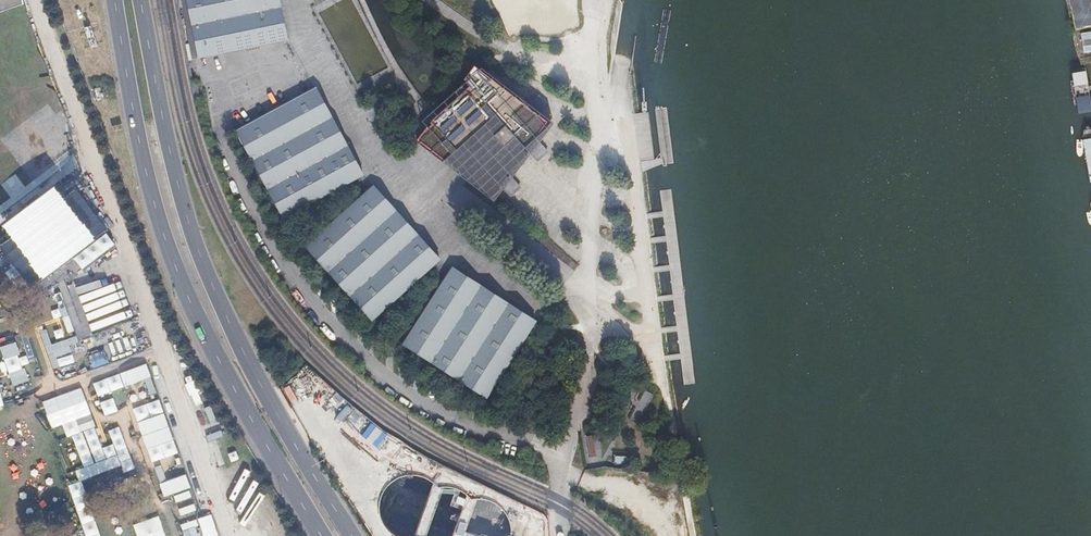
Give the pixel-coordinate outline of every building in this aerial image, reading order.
[(190,24),(197,57),(286,39),(280,6),(279,0),(186,0),(190,24)] [(1076,29),(1090,25),(1090,1),(1090,0),(1070,0),(1076,29)] [(435,116),(415,139),(417,143),(466,180),(493,200),(552,122),(488,73),(479,67),(478,69),(473,65),(462,79),(468,85),(435,116)] [(1071,73),(1078,116),(1090,114),(1090,99),(1086,70),(1071,73)] [(315,87),(235,130),(251,159),(266,188),(282,217),(362,174),(339,161),(331,116),(315,112),(315,87)] [(540,112),(547,105),(537,94),(530,101),(540,112)] [(373,185),(305,246),(327,270),(349,295),(371,319),(439,259),(427,245),(417,234),(395,210),(373,185)] [(465,275),(451,267),(402,343),(430,361),(458,379),(485,396),(534,320),(521,311),(507,302),(492,293),(479,285),(465,275)] [(163,431),(119,444),(122,453),(165,441),(163,431)] [(585,436),(589,456),(596,455),(593,441),(592,434),(585,436)] [(612,464),(623,464),(623,455),(613,455),(612,464)]
